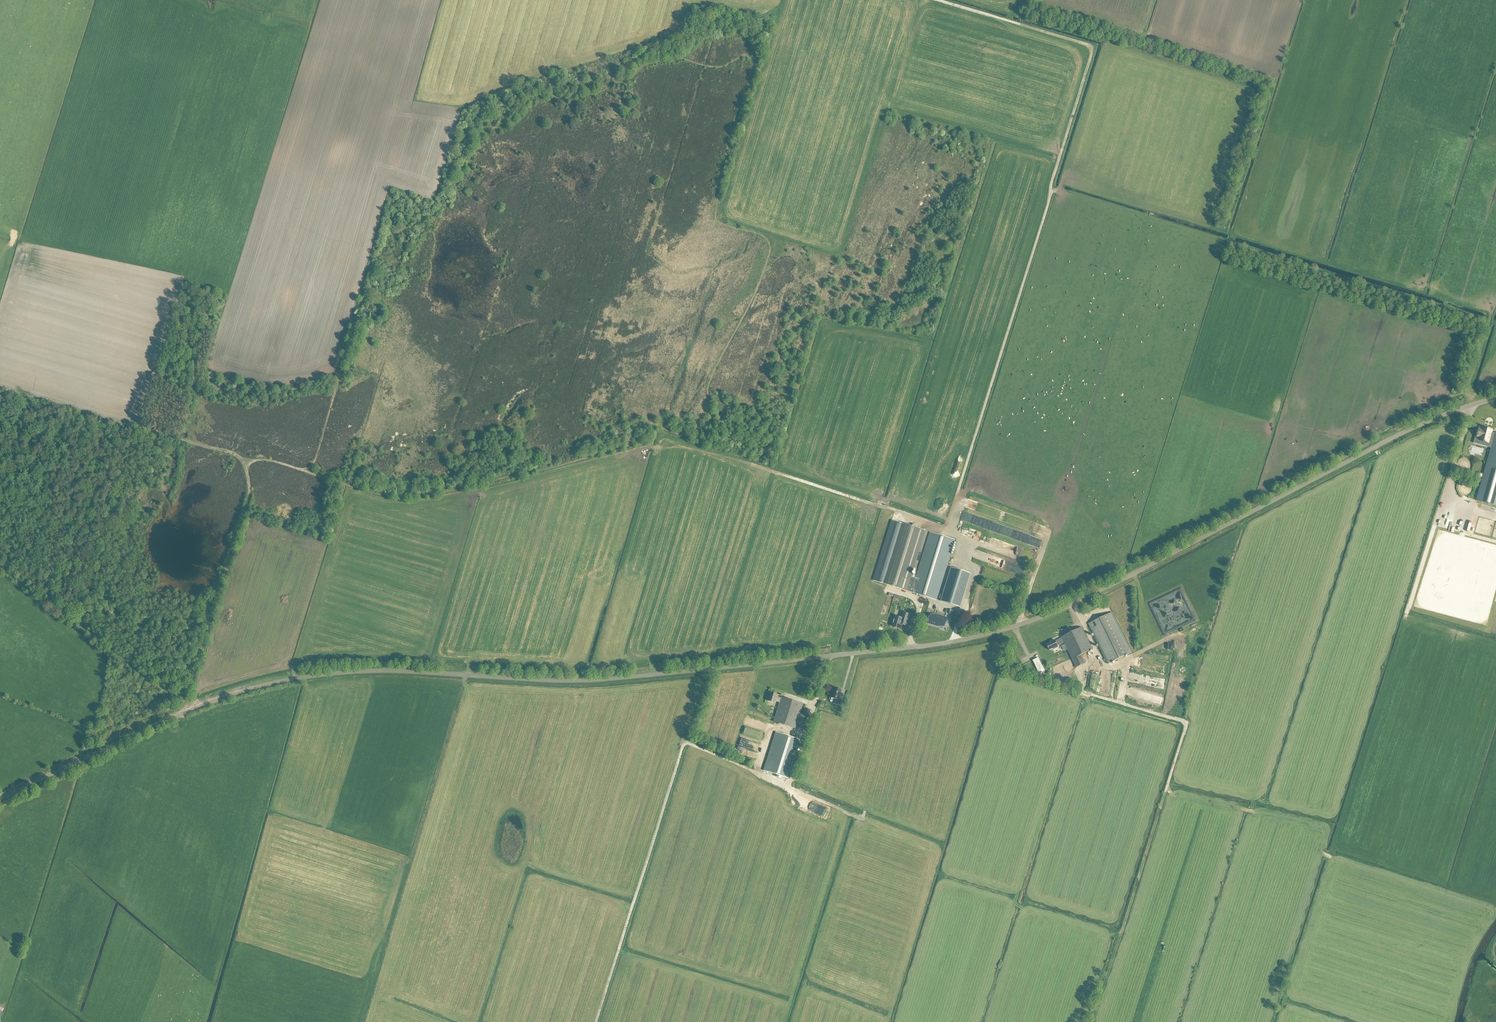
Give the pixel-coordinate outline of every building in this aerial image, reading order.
[(1476,501),(1495,507),(1495,433),(1495,432),(1494,434),(1491,433),(1491,432),(1481,430),(1480,436),(1483,437),(1483,440),(1484,441),(1492,443),(1476,501)] [(936,600),(955,540),(931,533),(917,579),(911,577),(925,531),(905,525),(887,585),(936,600)] [(978,540),(979,535),(970,532),(968,536),(978,540)] [(946,587),(941,601),(960,607),(965,593),(946,587)] [(935,614),(942,615),(945,604),(934,600),(932,605),(931,606),(928,605),(926,611),(935,614)] [(1176,624),(1182,623),(1180,612),(1181,611),(1181,608),(1173,610),(1174,613),(1169,614),(1170,622),(1173,621),(1174,623),(1176,622),(1176,624)] [(903,624),(907,625),(910,615),(903,613),(902,617),(900,617),(900,618),(895,617),(894,620),(893,619),(892,623),(893,624),(892,627),(901,629),(902,625),(903,625),(903,624)] [(1111,613),(1088,624),(1108,664),(1131,653),(1111,613)] [(945,626),(947,619),(938,616),(938,617),(931,615),(929,623),(937,626),(938,624),(945,626)] [(1093,650),(1082,628),(1062,637),(1062,638),(1056,641),(1055,640),(1047,645),(1049,650),(1058,646),(1064,643),(1076,668),(1085,663),(1081,655),(1093,650)] [(1039,674),(1045,671),(1038,658),(1033,660),(1039,674)] [(1086,688),(1094,690),(1099,672),(1091,670),(1086,688)] [(840,706),(842,700),(838,699),(841,690),(834,688),(831,698),(834,699),(833,704),(840,706)] [(780,703),(781,699),(776,697),(777,695),(770,693),(768,701),(774,703),(775,701),(780,703)] [(781,699),(780,703),(773,722),(795,729),(803,704),(781,697),(781,699)] [(745,718),(744,725),(752,727),(754,720),(745,718)] [(788,778),(796,751),(800,740),(776,733),(764,771),(788,778)] [(739,744),(755,749),(757,743),(741,738),(739,744)] [(816,814),(825,814),(825,806),(816,806),(816,814)]
